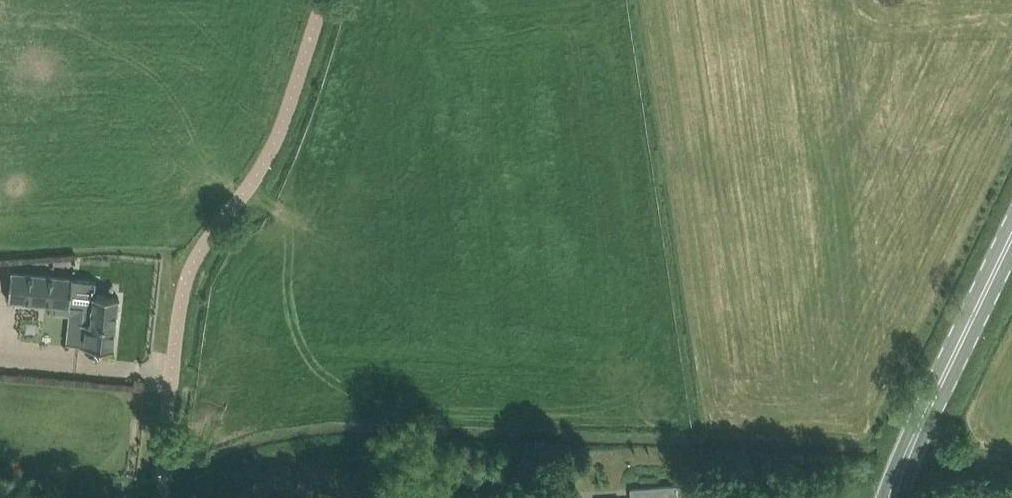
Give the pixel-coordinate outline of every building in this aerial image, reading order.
[(112,348),(118,297),(94,294),(96,280),(11,271),(8,299),(56,304),(55,313),(69,315),(66,343),(112,348)] [(97,293),(113,296),(115,286),(99,283),(97,293)] [(676,485),(632,489),(632,497),(677,497),(676,485)]
